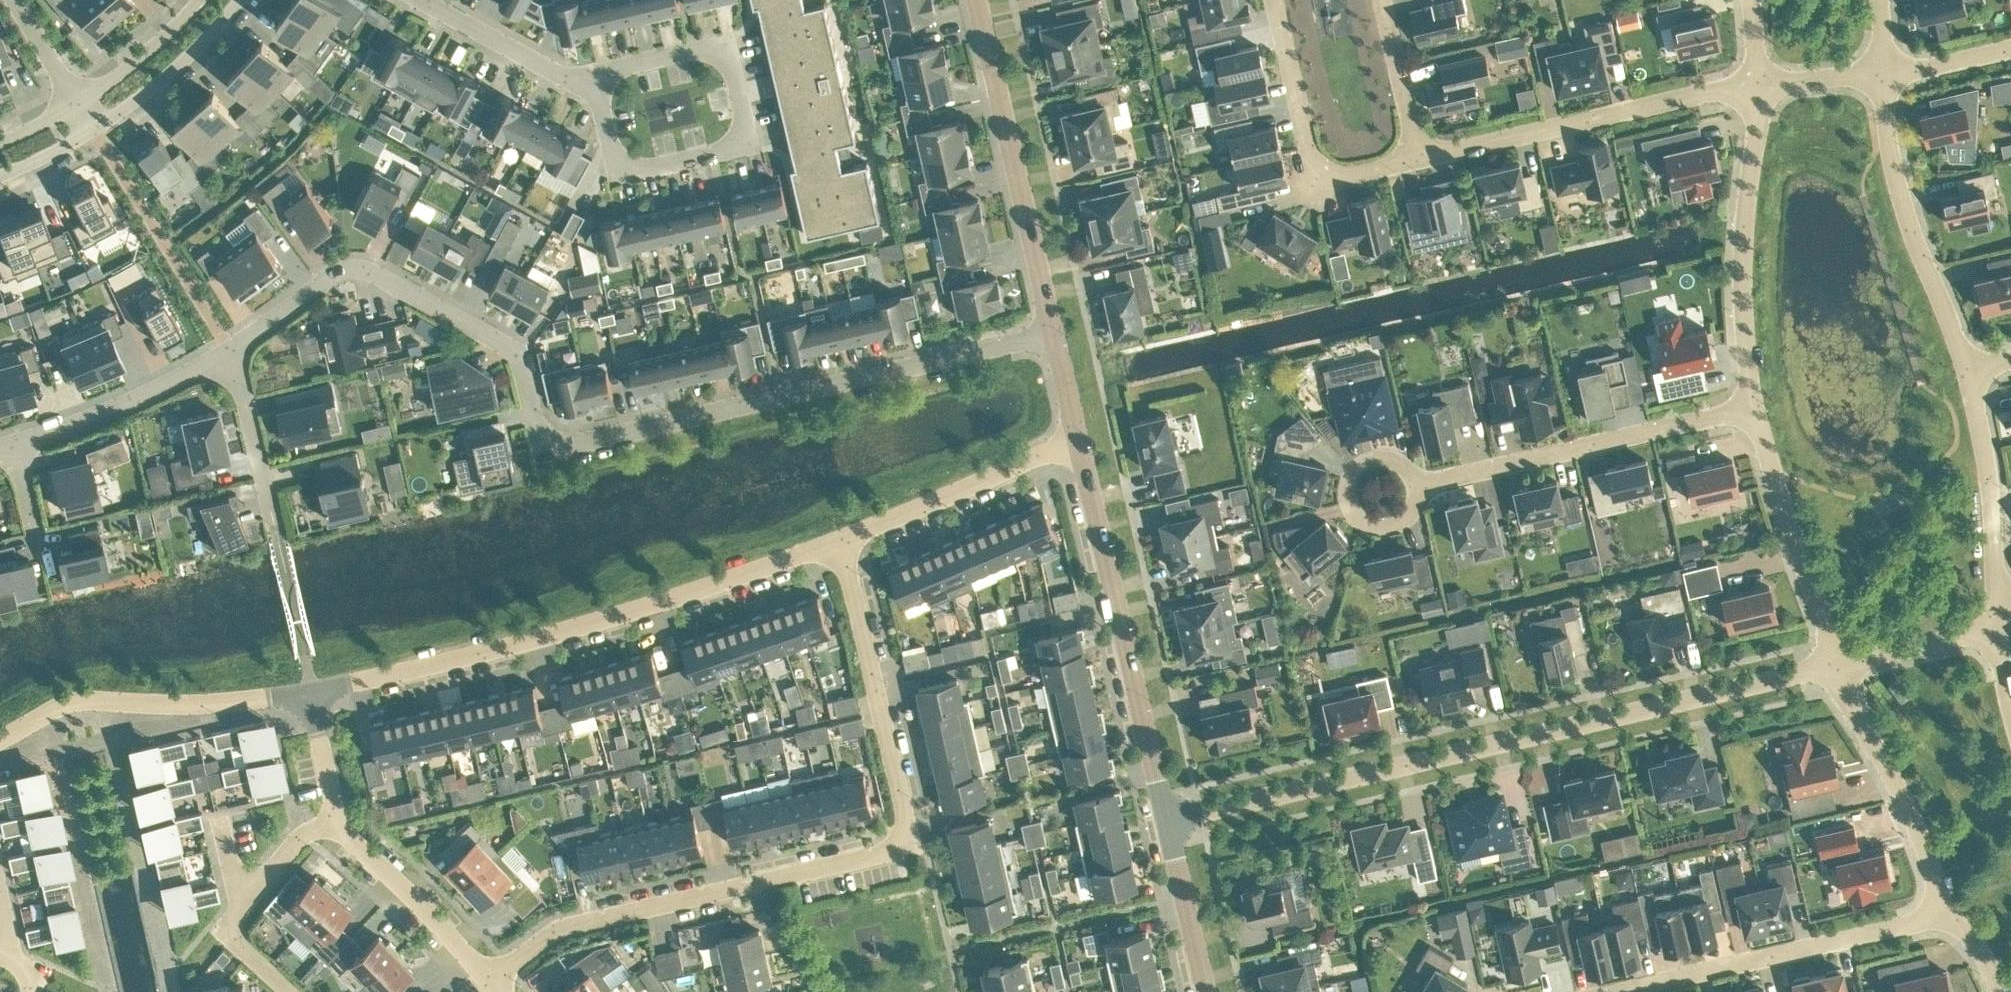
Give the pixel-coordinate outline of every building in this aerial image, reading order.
[(98,0),(49,0),(63,16),(72,9),(95,36),(114,19),(98,0)] [(114,19),(134,3),(131,0),(98,0),(114,19)] [(291,5),(327,32),(335,21),(348,30),(365,8),(354,0),(335,0),(332,4),(327,0),(294,0),(291,5)] [(547,24),(540,0),(499,0),(522,12),(523,11),(547,24)] [(547,24),(558,21),(562,37),(587,31),(587,30),(586,30),(579,0),(542,0),(540,0),(547,24)] [(586,30),(587,30),(609,25),(603,0),(579,0),(586,30)] [(609,25),(632,19),(628,0),(603,0),(609,25)] [(632,19),(656,14),(652,0),(628,0),(632,19)] [(656,14),(680,8),(678,0),(652,0),(656,14)] [(754,4),(758,3),(795,165),(791,166),(807,234),(880,217),(867,160),(842,166),(836,142),(856,137),(843,80),(842,80),(837,58),(838,58),(824,1),(805,5),(803,0),(753,0),(754,4)] [(886,39),(911,34),(907,19),(935,12),(932,0),(888,0),(893,22),(882,24),(886,39)] [(1094,24),(1103,22),(1098,0),(1093,0),(1071,5),(1074,19),(1043,26),(1046,39),(1042,40),(1045,52),(1097,40),(1094,24)] [(1198,12),(1188,14),(1194,40),(1221,34),(1218,20),(1250,13),(1247,0),(1195,0),(1198,12)] [(1411,9),(1418,40),(1459,31),(1454,8),(1466,6),(1465,0),(1426,0),(1427,6),(1411,9)] [(1678,0),(1664,0),(1657,2),(1658,8),(1679,3),(1678,0)] [(1920,18),(1944,12),(1950,11),(1950,15),(1965,11),(1963,0),(1916,0),(1920,18)] [(291,5),(275,25),(302,45),(295,54),(318,74),(319,73),(315,70),(329,51),(319,43),(327,32),(291,5)] [(1641,6),(1620,9),(1622,25),(1643,23),(1641,6)] [(1656,12),(1659,26),(1673,22),(1679,51),(1697,47),(1699,55),(1715,51),(1713,43),(1719,42),(1712,12),(1684,18),(1681,6),(1656,12)] [(1944,12),(1933,15),(1938,37),(1949,35),(1944,12)] [(1587,42),(1574,46),(1573,46),(1582,85),(1586,84),(1591,87),(1600,85),(1603,80),(1607,79),(1602,57),(1605,53),(1617,50),(1610,18),(1583,24),(1587,42)] [(1527,52),(1523,33),(1495,39),(1500,59),(1527,52)] [(399,74),(414,47),(415,48),(416,47),(393,34),(383,51),(372,44),(361,65),(373,72),(372,75),(393,87),(398,78),(400,75),(399,74)] [(900,52),(906,75),(906,76),(947,66),(947,67),(948,67),(942,42),(914,48),(911,34),(886,39),(890,54),(900,52)] [(1573,46),(1574,46),(1573,40),(1557,43),(1555,34),(1533,40),(1539,67),(1551,64),(1557,91),(1561,90),(1566,93),(1575,90),(1578,86),(1582,85),(1573,46)] [(10,59),(0,36),(0,63),(10,59)] [(1212,66),(1216,80),(1263,69),(1257,44),(1236,48),(1236,49),(1232,47),(1230,37),(1230,36),(1195,44),(1201,68),(1212,66)] [(263,40),(245,59),(278,90),(295,73),(307,85),(318,74),(295,54),(287,63),(263,40)] [(1101,56),(1097,40),(1045,52),(1048,65),(1052,64),(1055,76),(1086,69),(1089,83),(1116,77),(1111,53),(1101,56)] [(420,86),(435,59),(415,48),(414,47),(399,74),(400,75),(398,78),(393,87),(413,98),(420,86)] [(1428,82),(1434,110),(1477,100),(1473,83),(1490,79),(1484,54),(1441,64),(1444,78),(1428,82)] [(252,100),(244,109),(261,127),(278,110),(269,101),(278,90),(245,59),(228,78),(252,100)] [(441,97),(456,70),(455,70),(435,59),(420,86),(413,98),(434,109),(435,106),(440,97),(441,97)] [(901,102),(904,117),(929,112),(925,97),(952,91),(947,67),(947,66),(906,76),(906,75),(901,76),(907,101),(901,102)] [(469,125),(472,118),(484,97),(473,91),(479,81),(456,69),(455,70),(456,70),(441,97),(440,97),(435,106),(469,125)] [(1263,69),(1216,80),(1219,94),(1205,97),(1211,122),(1248,113),(1248,112),(1247,112),(1245,102),(1247,99),(1248,99),(1269,95),(1263,69)] [(1993,84),(1996,97),(2010,93),(2010,79),(1993,84)] [(1520,85),(1523,104),(1539,102),(1536,83),(1520,85)] [(654,129),(700,116),(692,84),(668,90),(670,98),(647,104),(654,129)] [(1064,134),(1064,138),(1110,127),(1110,128),(1116,127),(1113,112),(1121,111),(1115,85),(1087,92),(1090,105),(1063,112),(1066,124),(1063,125),(1063,129),(1064,134)] [(1947,143),(1974,144),(1976,87),(1952,93),(1951,107),(1921,114),(1927,139),(1945,135),(1947,143)] [(214,91),(194,108),(224,142),(242,127),(250,137),(261,127),(244,109),(235,116),(214,91)] [(502,143),(508,134),(507,133),(521,106),(522,106),(523,105),(500,93),(494,103),(484,97),(472,118),(483,124),(480,130),(502,143)] [(507,133),(508,134),(528,145),(542,117),(522,106),(521,106),(507,133)] [(224,142),(194,108),(175,125),(196,150),(187,157),(204,177),(221,162),(213,152),(224,142)] [(887,121),(885,111),(873,114),(876,123),(887,121)] [(919,156),(924,154),(965,144),(964,143),(959,120),(932,126),(929,112),(904,117),(908,132),(913,131),(919,156)] [(528,145),(548,155),(549,156),(564,129),(563,128),(542,117),(528,145)] [(1282,151),(1275,124),(1254,129),(1242,131),(1240,120),(1214,126),(1219,147),(1231,145),(1234,159),(1235,162),(1282,151)] [(388,130),(395,133),(399,125),(392,121),(388,130)] [(399,125),(395,133),(401,137),(406,128),(399,125)] [(1175,133),(1191,129),(1190,125),(1174,129),(1175,133)] [(1707,174),(1719,171),(1711,139),(1701,141),(1698,126),(1642,139),(1648,165),(1668,161),(1672,182),(1684,179),(1688,196),(1711,190),(1707,174)] [(549,156),(548,155),(543,165),(577,184),(592,156),(580,150),(586,140),(563,127),(563,128),(564,129),(549,156)] [(1110,127),(1064,138),(1066,143),(1067,147),(1068,150),(1072,150),(1075,162),(1102,156),(1105,170),(1133,163),(1127,139),(1113,142),(1110,128),(1110,127)] [(1172,151),(1166,127),(1160,129),(1164,146),(1156,148),(1157,155),(1172,151)] [(1634,148),(1631,136),(1616,140),(1619,151),(1634,148)] [(472,142),(463,137),(456,150),(465,155),(472,142)] [(157,139),(136,154),(144,165),(141,167),(150,180),(154,178),(161,189),(177,177),(187,191),(191,188),(203,180),(184,154),(176,160),(160,138),(158,139),(157,139)] [(1587,184),(1589,192),(1616,186),(1606,142),(1578,148),(1581,159),(1552,165),(1558,191),(1587,184)] [(919,180),(922,195),(947,189),(943,175),(971,168),(965,143),(964,143),(965,144),(924,154),(929,178),(919,180)] [(1282,151),(1235,162),(1241,188),(1216,194),(1219,209),(1270,197),(1267,183),(1288,178),(1282,151)] [(429,171),(433,165),(422,159),(419,166),(429,171)] [(1474,172),(1474,174),(1481,200),(1515,192),(1519,208),(1542,203),(1536,177),(1523,180),(1519,163),(1519,162),(1517,162),(1475,172),(1474,172)] [(354,209),(380,223),(395,194),(406,200),(420,174),(403,164),(394,180),(376,170),(371,181),(370,180),(354,209)] [(442,180),(447,169),(438,164),(432,175),(442,180)] [(1942,196),(1948,222),(1989,212),(1985,196),(1997,193),(1992,170),(1964,176),(1967,190),(1942,196)] [(1086,210),(1089,223),(1136,212),(1133,197),(1142,195),(1136,172),(1110,178),(1112,190),(1078,198),(1081,211),(1086,210)] [(1406,218),(1412,242),(1435,237),(1434,235),(1443,233),(1445,241),(1464,237),(1457,210),(1464,208),(1457,176),(1431,182),(1433,192),(1409,198),(1413,217),(1406,218)] [(290,209),(310,235),(333,218),(313,192),(306,182),(292,192),(281,178),(262,192),(281,216),(290,209)] [(203,180),(191,188),(195,193),(206,185),(203,180)] [(495,188),(502,192),(506,183),(500,180),(495,188)] [(781,181),(756,187),(763,217),(788,211),(781,181)] [(91,182),(69,193),(82,218),(70,224),(81,246),(94,239),(94,238),(115,227),(110,219),(118,215),(107,195),(100,199),(91,182)] [(506,183),(502,192),(509,196),(513,187),(506,183)] [(763,217),(756,187),(732,192),(739,222),(763,217)] [(937,234),(942,232),(983,222),(983,223),(984,223),(978,198),(950,204),(947,189),(922,195),(926,210),(932,209),(937,234)] [(255,199),(251,193),(246,197),(250,202),(255,199)] [(719,195),(695,201),(702,231),(726,225),(719,195)] [(1386,229),(1389,225),(1387,216),(1382,214),(1378,195),(1350,201),(1353,214),(1329,220),(1335,245),(1359,239),(1361,248),(1389,241),(1386,229)] [(502,198),(485,229),(497,236),(508,216),(514,205),(502,198)] [(695,201),(671,206),(678,236),(702,231),(695,201)] [(671,206),(648,211),(655,242),(678,236),(671,206)] [(254,230),(235,244),(262,280),(282,265),(263,239),(272,232),(254,207),(244,215),(254,230)] [(39,208),(17,216),(38,268),(37,264),(69,251),(65,239),(53,243),(39,208)] [(561,231),(572,237),(585,214),(573,208),(561,231)] [(1258,238),(1298,263),(1315,236),(1275,210),(1264,227),(1254,220),(1241,241),(1251,248),(1258,238)] [(648,211),(626,217),(625,217),(632,247),(633,247),(655,242),(648,211)] [(1136,212),(1089,223),(1092,235),(1087,236),(1090,249),(1124,241),(1127,254),(1154,247),(1149,224),(1139,226),(1136,212)] [(625,217),(626,217),(625,215),(600,221),(608,256),(634,250),(633,247),(632,247),(625,217)] [(0,253),(0,274),(2,279),(14,274),(15,277),(38,268),(17,216),(0,223),(0,238),(5,251),(0,253)] [(497,268),(521,223),(508,216),(497,236),(484,261),(497,268)] [(428,218),(411,250),(433,262),(450,230),(428,218)] [(1558,242),(1557,228),(1556,220),(1544,221),(1547,243),(1558,242)] [(937,258),(940,273),(965,267),(961,253),(988,247),(983,223),(983,222),(942,232),(947,255),(937,258)] [(884,235),(881,224),(860,229),(863,240),(884,235)] [(1218,225),(1200,229),(1210,267),(1227,263),(1218,225)] [(476,268),(490,241),(472,231),(467,240),(450,230),(433,262),(455,274),(462,261),(476,268)] [(142,232),(120,244),(138,277),(159,266),(142,232)] [(262,280),(235,244),(216,258),(208,248),(197,256),(212,276),(222,269),(241,295),(262,280)] [(1332,251),(1339,274),(1353,270),(1347,247),(1332,251)] [(1174,252),(1177,268),(1193,264),(1189,248),(1174,252)] [(780,254),(773,255),(775,265),(783,263),(780,254)] [(848,254),(840,256),(843,265),(850,263),(848,254)] [(1978,301),(1981,301),(1983,308),(1996,305),(1997,309),(2010,306),(2010,254),(1991,258),(1994,274),(1976,278),(1978,286),(1975,286),(1978,301)] [(775,265),(773,255),(765,257),(768,267),(775,265)] [(843,265),(840,256),(833,257),(835,267),(843,265)] [(505,261),(488,292),(510,304),(527,273),(505,261)] [(97,262),(86,268),(91,279),(103,273),(97,262)] [(1120,287),(1105,290),(1114,335),(1144,328),(1136,295),(1150,292),(1143,263),(1116,270),(1120,287)] [(795,266),(798,276),(806,274),(803,264),(795,266)] [(965,267),(940,273),(944,288),(947,287),(953,312),(972,308),(973,314),(990,310),(989,304),(1002,301),(996,276),(968,282),(965,267)] [(118,268),(106,274),(113,286),(124,280),(118,268)] [(719,268),(712,269),(714,279),(721,277),(719,268)] [(598,269),(568,276),(572,294),(602,287),(598,269)] [(714,279),(712,269),(704,271),(706,281),(714,279)] [(527,273),(510,304),(532,316),(549,285),(527,273)] [(925,289),(922,278),(912,281),(914,291),(925,289)] [(671,279),(664,280),(666,290),(673,288),(671,279)] [(666,290),(664,280),(656,282),(658,292),(666,290)] [(133,294),(122,300),(136,325),(147,319),(161,344),(182,332),(154,283),(133,295),(133,294)] [(703,287),(705,297),(713,295),(711,286),(703,287)] [(875,300),(876,303),(877,303),(884,333),(883,333),(883,334),(909,328),(906,317),(919,314),(913,291),(875,300)] [(673,294),(666,296),(668,306),(675,304),(673,294)] [(586,309),(583,296),(567,300),(570,313),(586,309)] [(668,306),(666,296),(658,298),(660,307),(668,306)] [(877,303),(876,303),(854,308),(860,338),(883,333),(884,333),(877,303)] [(322,351),(328,350),(332,367),(364,359),(362,352),(400,343),(394,318),(364,325),(364,327),(357,328),(353,313),(350,313),(349,307),(334,310),(335,317),(321,320),(325,335),(318,336),(322,351)] [(807,319),(808,319),(805,308),(767,317),(774,347),(787,345),(790,356),(815,350),(815,349),(814,349),(807,319)] [(854,308),(830,314),(837,344),(860,338),(854,308)] [(101,316),(79,325),(100,373),(121,363),(110,337),(122,332),(112,310),(100,315),(101,316)] [(614,311),(606,312),(608,322),(616,320),(614,311)] [(608,322),(606,312),(598,314),(601,324),(608,322)] [(830,314),(808,319),(807,319),(814,349),(815,349),(837,344),(830,314)] [(1654,371),(1660,396),(1706,385),(1701,362),(1713,359),(1705,327),(1683,332),(1679,314),(1658,319),(1662,336),(1657,337),(1664,368),(1654,371)] [(721,328),(723,338),(724,338),(731,368),(730,368),(730,370),(756,364),(753,352),(766,349),(759,319),(721,328)] [(46,320),(35,325),(38,334),(50,329),(46,320)] [(58,334),(46,338),(55,360),(67,356),(78,382),(100,373),(79,325),(58,334)] [(1381,330),(1369,333),(1372,346),(1383,343),(1381,330)] [(724,338),(723,338),(701,344),(708,374),(730,368),(731,368),(724,338)] [(0,353),(0,367),(11,404),(34,398),(26,370),(38,366),(31,344),(19,347),(19,348),(0,353)] [(701,344),(677,349),(684,379),(708,374),(701,344)] [(677,349),(654,354),(661,384),(684,379),(677,349)] [(1576,392),(1582,418),(1601,414),(1601,412),(1615,408),(1615,405),(1629,402),(1624,379),(1627,378),(1622,354),(1618,355),(1617,349),(1600,353),(1602,364),(1577,370),(1582,391),(1576,392)] [(661,384),(654,354),(629,360),(636,390),(661,384)] [(1336,411),(1342,439),(1396,426),(1380,355),(1323,368),(1333,412),(1336,411)] [(1484,359),(1479,355),(1472,357),(1476,373),(1487,371),(1484,359)] [(429,365),(440,412),(498,398),(492,372),(480,365),(466,369),(463,357),(429,365)] [(604,359),(581,364),(580,364),(588,401),(589,401),(613,396),(604,359)] [(580,364),(581,364),(580,360),(542,369),(549,400),(562,397),(564,408),(590,402),(589,401),(588,401),(580,364)] [(1240,361),(1224,364),(1228,379),(1243,375),(1240,361)] [(385,377),(396,374),(393,364),(382,366),(385,377)] [(381,379),(377,366),(367,369),(370,382),(381,379)] [(11,404),(0,367),(0,407),(11,404)] [(1497,399),(1490,401),(1496,427),(1520,421),(1522,432),(1551,425),(1545,399),(1554,397),(1549,374),(1540,376),(1539,373),(1513,379),(1511,373),(1492,377),(1497,399)] [(1418,406),(1419,410),(1411,412),(1415,427),(1423,425),(1428,449),(1432,448),(1433,453),(1448,449),(1447,445),(1457,442),(1451,415),(1474,409),(1468,381),(1432,390),(1435,402),(1418,406)] [(278,408),(282,425),(283,424),(287,440),(332,430),(328,414),(338,411),(331,383),(297,391),(300,403),(278,408)] [(1654,387),(1645,390),(1647,399),(1656,397),(1654,387)] [(216,410),(181,418),(189,454),(169,458),(175,485),(206,478),(203,462),(227,457),(222,437),(223,437),(221,429),(220,429),(216,410)] [(1177,460),(1173,444),(1177,443),(1173,428),(1170,429),(1166,413),(1134,420),(1145,468),(1158,465),(1160,472),(1156,473),(1160,492),(1184,487),(1179,467),(1171,469),(1170,462),(1177,460)] [(1283,429),(1277,454),(1274,453),(1270,470),(1280,472),(1276,488),(1318,497),(1318,493),(1323,494),(1329,469),(1324,468),(1325,464),(1304,459),(1306,448),(1319,439),(1300,416),(1283,429)] [(490,432),(487,421),(462,427),(468,454),(453,457),(459,483),(484,478),(485,483),(516,476),(505,429),(490,432)] [(389,422),(382,423),(384,435),(392,434),(389,422)] [(97,458),(51,469),(57,493),(61,492),(65,510),(100,502),(95,482),(93,482),(90,469),(127,455),(120,437),(94,447),(97,458)] [(326,481),(321,483),(329,519),(370,510),(357,451),(321,459),(326,481)] [(1732,458),(1697,466),(1693,451),(1666,457),(1670,474),(1685,470),(1692,500),(1739,489),(1732,458)] [(1589,481),(1597,514),(1626,507),(1623,491),(1652,485),(1646,458),(1607,467),(1609,476),(1589,481)] [(170,490),(163,461),(145,465),(152,494),(170,490)] [(1515,488),(1515,491),(1511,492),(1515,507),(1519,506),(1521,516),(1532,513),(1535,524),(1554,520),(1551,509),(1561,506),(1564,520),(1581,516),(1576,493),(1560,496),(1556,479),(1515,488)] [(1235,497),(1251,493),(1249,481),(1232,485),(1235,497)] [(1665,495),(1662,484),(1651,487),(1654,498),(1665,495)] [(235,492),(185,503),(188,517),(203,513),(209,529),(202,541),(217,550),(230,547),(229,542),(246,538),(235,515),(230,517),(227,508),(238,505),(235,492)] [(1447,504),(1457,543),(1476,539),(1479,556),(1503,550),(1492,503),(1479,506),(1477,497),(1473,498),(1472,494),(1457,498),(1458,501),(1447,504)] [(1167,540),(1168,544),(1214,533),(1211,521),(1222,518),(1217,496),(1190,502),(1193,514),(1162,521),(1163,525),(1159,526),(1162,541),(1167,540)] [(171,513),(169,501),(150,505),(153,517),(171,513)] [(1042,501),(1020,511),(1036,548),(1059,538),(1042,501)] [(150,518),(147,506),(134,509),(137,521),(150,518)] [(1020,511),(998,520),(1014,557),(1036,548),(1020,511)] [(1273,529),(1276,543),(1302,576),(1348,540),(1337,527),(1334,529),(1326,519),(1302,537),(1292,525),(1273,529)] [(998,520),(976,529),(992,567),(1014,557),(998,520)] [(70,548),(55,552),(62,581),(108,570),(98,526),(67,533),(70,548)] [(976,529),(954,539),(970,576),(992,567),(976,529)] [(1214,533),(1168,544),(1169,548),(1164,549),(1168,564),(1172,563),(1173,567),(1203,560),(1206,572),(1233,566),(1228,543),(1217,546),(1214,533)] [(970,576),(954,539),(932,548),(948,585),(952,594),(974,585),(970,576)] [(1681,545),(1684,556),(1696,554),(1693,542),(1681,545)] [(0,546),(0,600),(14,596),(13,591),(34,586),(28,558),(6,563),(5,558),(8,557),(5,545),(0,546)] [(1367,557),(1368,560),(1363,561),(1367,576),(1371,575),(1373,582),(1383,580),(1385,586),(1407,581),(1405,575),(1415,573),(1418,584),(1432,581),(1425,552),(1412,555),(1410,547),(1367,557)] [(948,585),(932,548),(910,557),(927,595),(930,603),(952,594),(948,585)] [(1600,565),(1597,552),(1584,555),(1587,568),(1600,565)] [(927,595),(910,557),(886,567),(887,569),(888,568),(904,604),(927,595)] [(1682,569),(1688,595),(1722,587),(1716,561),(1682,569)] [(1680,567),(1661,571),(1662,578),(1666,582),(1683,578),(1680,567)] [(1177,605),(1183,631),(1233,619),(1233,620),(1237,619),(1228,580),(1202,586),(1205,599),(1177,605)] [(1741,590),(1741,591),(1723,596),(1730,625),(1744,622),(1745,626),(1761,622),(1760,618),(1776,614),(1769,585),(1751,589),(1750,588),(1741,590)] [(1656,611),(1629,617),(1639,659),(1669,652),(1667,641),(1690,636),(1678,586),(1652,592),(1656,611)] [(1052,593),(1056,610),(1080,604),(1076,588),(1052,593)] [(1462,601),(1460,590),(1445,593),(1448,604),(1462,601)] [(819,593),(794,602),(807,640),(831,632),(818,595),(819,594),(819,593)] [(1035,598),(1026,600),(1030,616),(1038,614),(1035,598)] [(1030,616),(1026,600),(1017,602),(1021,618),(1030,616)] [(794,602),(772,609),(785,648),(807,640),(794,602)] [(1584,641),(1578,615),(1575,603),(1560,606),(1562,612),(1530,619),(1535,641),(1540,640),(1548,676),(1554,674),(1555,678),(1571,675),(1570,671),(1576,669),(1570,644),(1584,641)] [(980,610),(984,626),(1001,622),(998,606),(980,610)] [(772,609),(749,617),(762,656),(785,648),(772,609)] [(1275,612),(1262,615),(1268,643),(1281,640),(1275,612)] [(1490,612),(1449,620),(1452,640),(1493,632),(1490,612)] [(749,617),(727,625),(740,664),(762,656),(749,617)] [(1233,619),(1183,631),(1189,656),(1217,650),(1220,663),(1246,657),(1241,633),(1236,634),(1233,620),(1233,619)] [(727,625),(704,633),(717,671),(740,664),(727,625)] [(1038,635),(1044,658),(1082,649),(1079,637),(1085,636),(1082,625),(1038,635)] [(689,663),(673,668),(681,692),(698,687),(695,679),(717,671),(704,633),(681,641),(689,663)] [(972,637),(963,639),(967,655),(975,653),(972,637)] [(967,655),(963,639),(954,641),(958,657),(967,655)] [(1416,672),(1419,686),(1424,685),(1429,706),(1444,702),(1444,704),(1459,701),(1459,699),(1474,696),(1470,680),(1489,676),(1482,646),(1462,650),(1463,657),(1420,667),(1421,671),(1416,672)] [(927,652),(926,647),(902,652),(906,669),(930,663),(929,663),(927,652)] [(653,649),(628,657),(639,696),(662,690),(664,698),(681,692),(673,668),(658,673),(652,651),(653,651),(653,649)] [(944,659),(942,649),(927,652),(929,663),(944,659)] [(1044,658),(1049,680),(1049,681),(1093,671),(1090,660),(1085,661),(1082,649),(1044,658)] [(997,657),(1000,669),(1009,666),(1007,655),(997,657)] [(628,657),(605,664),(616,703),(639,696),(628,657)] [(1254,666),(1258,682),(1282,677),(1278,661),(1254,666)] [(605,664),(582,670),(594,709),(616,703),(605,664)] [(1009,666),(1000,669),(1002,680),(1012,678),(1009,666)] [(565,700),(552,704),(559,728),(574,724),(571,716),(594,709),(582,670),(559,677),(565,700)] [(1043,681),(1048,705),(1092,695),(1089,682),(1095,681),(1093,671),(1049,681),(1049,680),(1043,681)] [(1357,680),(1359,691),(1343,694),(1342,690),(1319,695),(1323,714),(1328,712),(1332,730),(1379,719),(1376,706),(1393,702),(1386,673),(1357,680)] [(916,700),(918,711),(962,701),(962,700),(957,677),(918,686),(921,699),(916,700)] [(985,682),(988,694),(998,692),(995,680),(985,682)] [(535,683),(509,689),(519,729),(541,724),(544,732),(559,728),(552,704),(539,707),(534,685),(535,684),(535,683)] [(1203,713),(1208,739),(1209,739),(1211,746),(1230,741),(1228,734),(1255,728),(1250,704),(1258,702),(1254,683),(1216,691),(1216,693),(1219,692),(1223,708),(1203,713)] [(509,689),(486,695),(496,735),(519,729),(509,689)] [(833,697),(837,714),(860,708),(857,692),(833,697)] [(486,695),(463,700),(473,740),(496,735),(486,695)] [(683,708),(679,695),(667,699),(671,712),(683,708)] [(1048,705),(1054,729),(1104,717),(1101,708),(1096,709),(1092,695),(1048,705)] [(926,720),(929,733),(973,723),(968,698),(962,700),(962,701),(918,711),(920,721),(926,720)] [(463,700),(440,706),(450,746),(473,740),(463,700)] [(1008,703),(1010,715),(1020,712),(1018,701),(1008,703)] [(813,702),(804,704),(808,721),(817,719),(813,702)] [(808,721),(804,704),(796,706),(799,723),(808,721)] [(991,707),(994,719),(1003,716),(1001,705),(991,707)] [(440,706),(417,711),(427,751),(450,746),(440,706)] [(764,706),(756,709),(758,715),(766,713),(764,706)] [(417,711),(394,717),(404,757),(427,751),(417,711)] [(1020,712),(1010,715),(1013,726),(1023,724),(1020,712)] [(770,729),(766,713),(758,715),(761,731),(770,729)] [(838,720),(842,736),(866,731),(862,714),(838,720)] [(761,731),(758,715),(749,717),(753,733),(761,731)] [(1003,716),(994,719),(996,730),(1006,728),(1003,716)] [(404,757),(394,717),(370,723),(378,755),(363,759),(364,759),(369,783),(385,779),(381,762),(404,757)] [(1060,754),(1066,753),(1065,751),(1103,743),(1100,730),(1106,729),(1104,717),(1054,729),(1060,754)] [(240,740),(245,761),(245,762),(272,756),(264,719),(211,731),(214,746),(240,740)] [(744,719),(735,720),(738,737),(747,735),(744,719)] [(927,748),(929,759),(979,747),(973,723),(929,733),(932,747),(927,748)] [(676,729),(681,745),(698,740),(693,724),(676,729)] [(726,725),(714,728),(718,740),(729,736),(726,725)] [(812,726),(804,727),(807,744),(816,742),(812,726)] [(807,744),(804,727),(795,729),(799,746),(807,744)] [(1829,782),(1838,780),(1831,748),(1813,752),(1808,733),(1784,738),(1788,758),(1780,760),(1787,792),(1795,790),(1800,811),(1834,803),(1829,782)] [(766,736),(757,738),(761,755),(770,753),(766,736)] [(128,750),(137,787),(164,780),(159,759),(185,753),(181,737),(128,750)] [(761,755),(757,738),(749,740),(753,757),(761,755)] [(637,743),(628,745),(632,761),(641,759),(637,743)] [(1065,751),(1066,753),(1071,775),(1115,765),(1112,754),(1106,755),(1103,743),(1065,751)] [(632,761),(628,745),(620,747),(624,763),(632,761)] [(937,768),(940,780),(978,772),(979,773),(985,772),(979,747),(929,759),(931,769),(937,768)] [(1668,755),(1669,759),(1652,763),(1658,792),(1690,784),(1695,805),(1723,799),(1715,764),(1701,767),(1697,748),(1668,755)] [(1025,750),(1015,752),(1018,763),(1027,761),(1025,750)] [(1006,754),(1008,766),(1018,763),(1015,752),(1006,754)] [(245,762),(245,761),(205,770),(208,786),(249,776),(254,799),(281,793),(272,756),(245,762)] [(580,760),(570,763),(573,773),(583,770),(580,760)] [(1027,761),(1018,763),(1021,775),(1030,772),(1027,761)] [(1018,763),(1008,766),(1011,777),(1021,775),(1018,763)] [(642,765),(634,767),(637,783),(646,781),(642,765)] [(637,783),(634,767),(625,769),(629,785),(637,783)] [(1571,799),(1563,801),(1563,800),(1545,804),(1553,836),(1570,832),(1570,831),(1589,827),(1584,807),(1620,799),(1613,767),(1596,771),(1583,774),(1584,774),(1566,778),(1571,799)] [(849,817),(839,777),(837,768),(814,773),(816,782),(826,822),(849,817)] [(24,813),(51,807),(43,770),(0,780),(0,796),(19,791),(24,813)] [(514,771),(505,773),(509,790),(517,788),(514,771)] [(863,771),(839,777),(849,817),(874,811),(874,809),(872,810),(863,771)] [(978,772),(940,780),(943,793),(937,795),(940,806),(984,795),(979,773),(978,772)] [(509,790),(505,773),(496,776),(500,792),(509,790)] [(826,822),(816,782),(814,773),(791,778),(793,788),(802,827),(826,822)] [(137,787),(145,823),(173,817),(173,816),(168,795),(193,789),(190,774),(164,780),(137,787)] [(596,775),(588,777),(591,794),(600,792),(596,775)] [(591,794),(588,777),(579,779),(583,796),(591,794)] [(468,782),(459,784),(463,800),(471,798),(468,782)] [(463,800),(459,784),(450,786),(454,802),(463,800)] [(793,788),(770,793),(779,833),(802,827),(793,788)] [(1076,798),(1081,820),(1082,823),(1120,814),(1116,801),(1122,799),(1120,788),(1076,798)] [(412,795),(416,811),(425,809),(421,793),(412,795)] [(770,793),(747,798),(756,838),(779,833),(770,793)] [(1469,807),(1450,811),(1458,849),(1478,845),(1479,849),(1498,844),(1504,868),(1532,862),(1523,824),(1508,827),(1501,793),(1468,801),(1469,807)] [(722,795),(706,799),(712,824),(727,820),(732,844),(756,838),(747,798),(724,804),(722,795)] [(413,798),(401,801),(404,814),(416,811),(413,798)] [(692,811),(670,816),(679,856),(703,850),(697,827),(712,824),(706,799),(690,803),(692,811)] [(33,849),(33,850),(60,843),(51,807),(24,813),(0,818),(0,825),(2,834),(28,828),(33,849)] [(1743,811),(1745,825),(1758,822),(1755,809),(1743,811)] [(145,823),(154,860),(181,853),(176,831),(202,825),(198,810),(173,816),(173,817),(145,823)] [(1075,822),(1081,846),(1131,834),(1128,825),(1123,826),(1120,814),(1082,823),(1081,820),(1075,822)] [(670,816),(647,822),(656,861),(679,856),(670,816)] [(954,838),(957,853),(995,844),(994,841),(989,818),(945,828),(948,840),(954,838)] [(1041,819),(1031,821),(1034,832),(1043,830),(1041,819)] [(1385,820),(1352,828),(1362,867),(1413,855),(1419,879),(1437,875),(1430,844),(1413,847),(1407,823),(1387,828),(1385,820)] [(447,866),(465,884),(499,851),(471,821),(452,839),(464,851),(447,866)] [(610,872),(600,832),(598,821),(575,826),(551,832),(567,848),(578,846),(585,876),(584,877),(584,878),(610,872)] [(1034,832),(1031,821),(1022,823),(1024,835),(1034,832)] [(647,822),(623,827),(633,867),(656,861),(647,822)] [(1859,855),(1856,844),(1858,844),(1853,824),(1816,833),(1821,853),(1824,852),(1827,864),(1837,862),(1844,889),(1849,888),(1850,895),(1873,890),(1871,883),(1890,879),(1884,849),(1859,855)] [(623,827),(600,832),(610,872),(633,867),(623,827)] [(1046,842),(1043,830),(1034,832),(1036,844),(1046,842)] [(1641,848),(1637,830),(1620,834),(1624,852),(1641,848)] [(1036,844),(1034,832),(1024,835),(1027,846),(1033,845),(1036,844)] [(1081,846),(1087,871),(1131,861),(1127,847),(1133,845),(1131,834),(1081,846)] [(1006,864),(1000,839),(994,841),(995,844),(957,853),(960,864),(954,865),(956,876),(1006,864)] [(36,864),(41,886),(68,880),(60,843),(33,850),(33,849),(7,855),(10,870),(36,864)] [(499,851),(465,884),(482,902),(498,887),(509,899),(528,881),(499,851)] [(181,853),(154,860),(166,910),(219,898),(215,882),(189,888),(181,853)] [(1768,925),(1759,886),(1747,889),(1740,859),(1715,864),(1724,904),(1738,900),(1745,931),(1750,930),(1754,932),(1762,930),(1765,926),(1768,925)] [(1772,883),(1759,886),(1768,925),(1772,924),(1776,927),(1785,925),(1787,921),(1792,920),(1785,890),(1796,887),(1790,860),(1767,865),(1772,883)] [(1131,861),(1087,871),(1092,893),(1136,883),(1131,861)] [(1012,890),(1006,864),(956,876),(959,886),(964,885),(968,900),(1012,890)] [(1046,868),(1048,880),(1058,877),(1056,866),(1046,868)] [(1702,881),(1678,886),(1691,944),(1696,943),(1696,945),(1712,942),(1711,939),(1716,938),(1709,908),(1721,906),(1712,866),(1699,869),(1702,881)] [(1633,883),(1630,868),(1614,872),(1618,887),(1633,883)] [(1029,872),(1032,883),(1041,881),(1038,870),(1029,872)] [(299,912),(308,920),(336,888),(326,879),(323,882),(315,875),(296,896),(283,885),(264,908),(281,923),(299,912)] [(1058,877),(1048,880),(1051,891),(1061,889),(1058,877)] [(1568,891),(1564,877),(1555,879),(1558,893),(1568,891)] [(68,880),(41,886),(49,921),(24,927),(27,942),(80,930),(68,880)] [(1044,893),(1041,881),(1032,883),(1034,895),(1044,893)] [(1245,894),(1244,894),(1250,920),(1270,915),(1274,930),(1313,921),(1309,905),(1297,908),(1291,883),(1264,889),(1262,882),(1243,887),(1245,894)] [(1556,899),(1553,883),(1535,887),(1538,903),(1556,899)] [(1637,892),(1638,896),(1645,923),(1659,920),(1665,950),(1670,949),(1671,951),(1687,948),(1686,945),(1691,944),(1678,886),(1654,892),(1653,888),(1637,892)] [(333,929),(352,908),(344,901),(347,898),(336,888),(308,920),(296,933),(327,961),(346,941),(333,929)] [(1017,911),(1012,890),(968,900),(973,921),(1017,911)] [(1603,924),(1604,926),(1613,965),(1639,959),(1631,926),(1645,923),(1638,896),(1612,902),(1616,921),(1603,924)] [(1473,901),(1479,916),(1489,911),(1482,897),(1473,901)] [(31,917),(29,907),(20,909),(23,919),(31,917)] [(1475,951),(1466,907),(1436,913),(1441,936),(1451,934),(1456,955),(1475,951)] [(1604,926),(1591,929),(1587,910),(1561,916),(1567,943),(1581,940),(1588,970),(1590,970),(1591,975),(1603,972),(1602,967),(1613,965),(1604,926)] [(1531,927),(1529,920),(1497,927),(1508,975),(1540,968),(1536,950),(1544,949),(1544,951),(1560,947),(1554,922),(1531,927)] [(1105,950),(1108,962),(1152,952),(1146,929),(1110,938),(1107,926),(1082,932),(1087,951),(1105,950)] [(720,937),(725,961),(765,952),(759,928),(720,937)] [(360,969),(369,979),(399,950),(390,939),(387,942),(379,934),(358,954),(346,941),(327,961),(333,967),(344,978),(360,969)] [(612,986),(602,972),(622,959),(611,942),(596,946),(565,967),(575,982),(560,991),(604,991),(612,986)] [(1467,983),(1445,970),(1453,958),(1429,943),(1416,966),(1430,974),(1420,991),(1461,991),(1467,983)] [(1267,991),(1281,991),(1319,983),(1314,961),(1322,959),(1318,944),(1277,954),(1280,967),(1262,971),(1267,991)] [(215,958),(223,964),(231,955),(223,948),(215,958)] [(678,948),(667,950),(672,974),(684,971),(678,948)] [(414,971),(406,963),(409,960),(399,950),(369,979),(358,989),(360,991),(394,991),(393,990),(414,971)] [(672,974),(667,950),(655,953),(660,977),(672,974)] [(765,952),(725,961),(731,986),(770,977),(765,952)] [(1108,962),(1113,986),(1163,974),(1161,964),(1155,965),(1152,952),(1108,962)] [(983,967),(989,989),(1033,979),(1027,957),(983,967)] [(1356,959),(1349,961),(1352,976),(1360,974),(1356,959)] [(1946,969),(1938,971),(1937,968),(1912,974),(1909,959),(1878,966),(1884,991),(1951,991),(1946,969)] [(1050,963),(1052,974),(1062,972),(1060,960),(1050,963)] [(326,974),(333,967),(327,961),(320,968),(326,974)] [(639,972),(653,991),(660,991),(665,988),(649,965),(639,972)] [(1818,974),(1822,991),(1846,991),(1840,967),(1826,970),(1826,972),(1818,974)] [(1069,971),(1072,983),(1082,980),(1079,968),(1069,971)] [(1062,972),(1052,974),(1055,986),(1065,984),(1062,972)] [(1115,991),(1161,991),(1160,986),(1165,985),(1163,974),(1113,986),(1115,991)] [(1818,974),(1809,976),(1808,974),(1794,977),(1797,991),(1822,991),(1818,974)] [(1033,979),(989,989),(989,991),(1036,991),(1033,979)] [(242,983),(228,986),(228,984),(198,991),(245,991),(242,983)] [(1281,991),(1321,991),(1319,983),(1281,991)]
